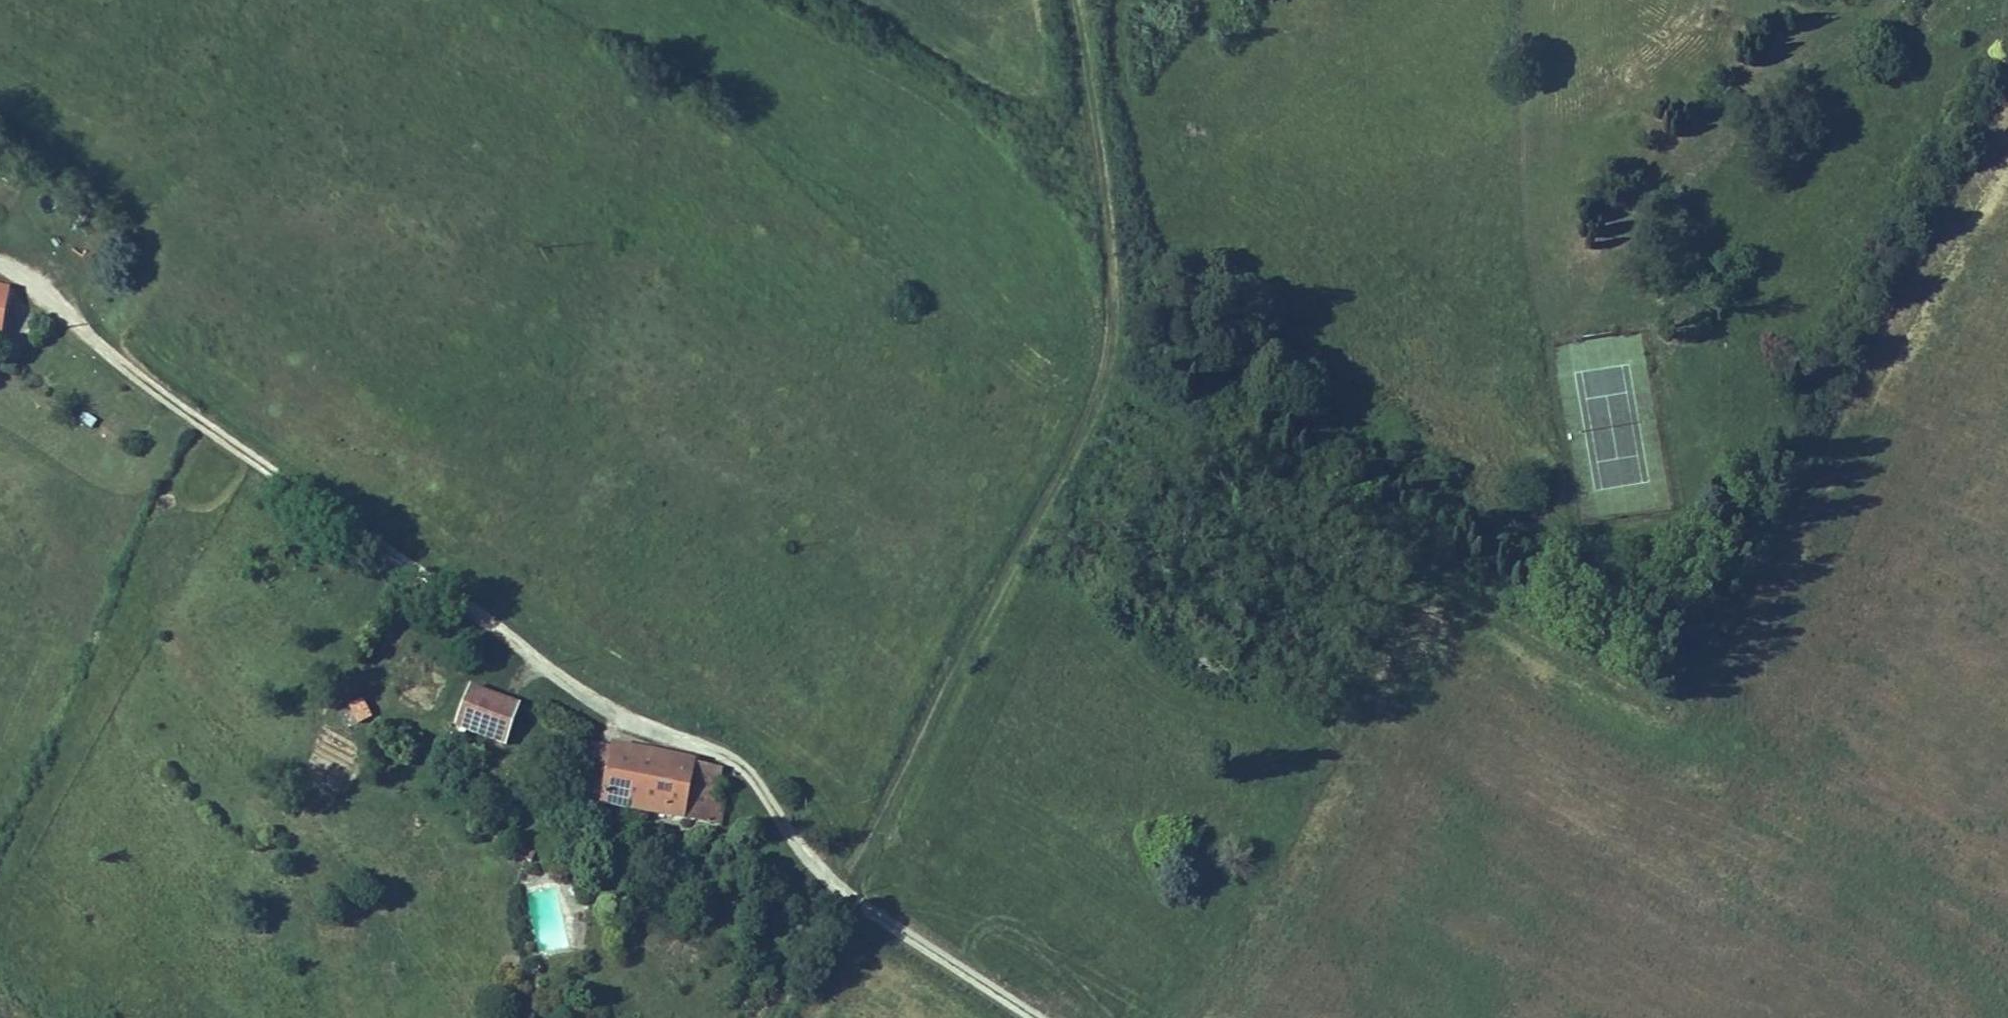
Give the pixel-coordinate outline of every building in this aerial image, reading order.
[(0,299),(0,344),(15,345),(17,300),(0,299)] [(522,709),(472,692),(459,729),(510,746),(522,709)] [(363,698),(345,705),(353,725),(371,718),(363,698)] [(712,793),(716,770),(595,747),(585,799),(717,823),(722,795),(712,793)]
